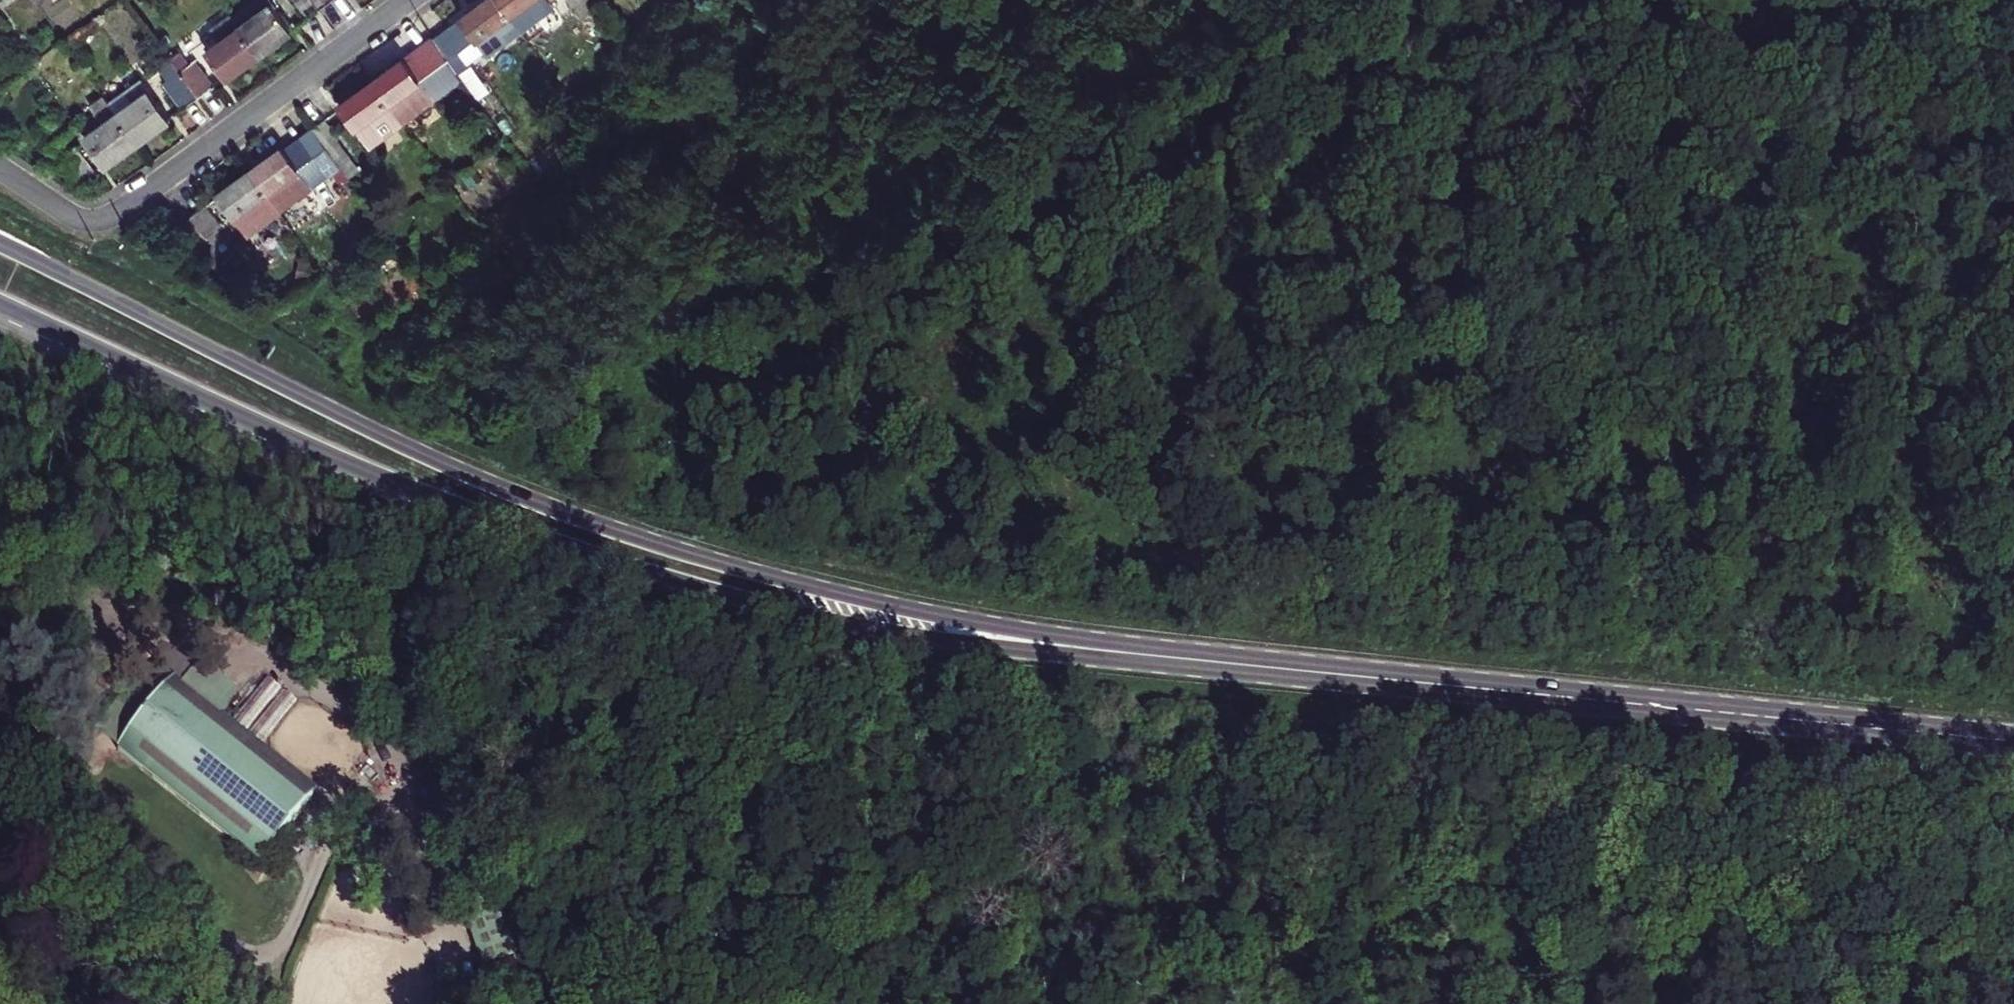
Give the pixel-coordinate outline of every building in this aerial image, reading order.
[(238,8),(265,45),(299,20),(284,0),(248,0),(238,8)] [(515,5),(511,0),(477,0),(468,7),(496,46),(528,23),(515,5)] [(536,17),(559,0),(524,0),(536,17)] [(235,66),(265,45),(238,8),(234,2),(220,13),(231,27),(215,39),(235,66)] [(469,43),(452,19),(438,28),(464,63),(477,82),(486,76),(466,45),(469,43)] [(458,68),(464,63),(438,28),(426,37),(442,61),(449,56),(458,68)] [(194,52),(184,39),(175,46),(205,88),(218,79),(197,50),(194,52)] [(189,99),(205,88),(175,46),(174,45),(164,51),(174,66),(168,70),(189,99)] [(410,48),(377,72),(409,115),(441,92),(410,48)] [(409,115),(377,72),(345,95),(376,139),(409,115)] [(177,108),(157,80),(141,91),(132,79),(115,92),(144,132),(177,108)] [(113,153),(144,132),(115,92),(110,84),(85,102),(99,121),(93,125),(113,153)] [(345,129),(330,108),(317,116),(342,151),(351,145),(342,131),(345,129)] [(334,157),(342,151),(317,116),(306,124),(320,146),(324,143),(334,157)] [(104,163),(83,133),(75,138),(64,124),(56,130),(66,144),(64,145),(94,170),(104,163)] [(287,136),(256,158),(286,199),(317,177),(287,136)] [(286,199),(256,158),(224,182),(254,223),(286,199)] [(228,214),(211,191),(185,211),(200,231),(213,221),(224,237),(233,231),(223,217),(228,214)] [(174,671),(114,746),(261,863),(320,788),(174,671)]
